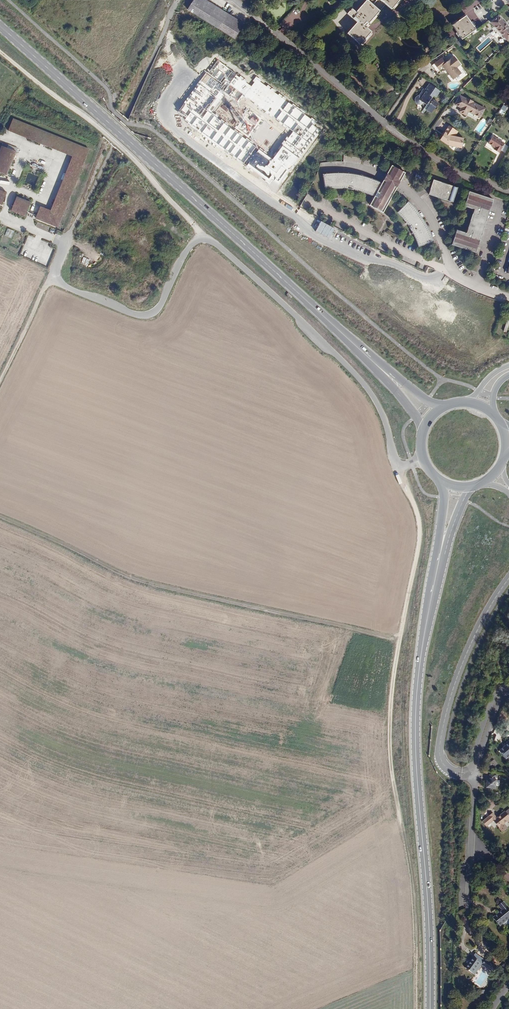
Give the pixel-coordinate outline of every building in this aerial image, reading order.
[(206,0),(194,0),(188,10),(234,39),(244,24),(206,0)] [(380,11),(373,5),(367,0),(356,12),(352,9),(347,14),(357,23),(347,34),(360,45),(372,32),(365,26),(368,24),(380,11)] [(386,5),(391,10),(400,0),(381,0),(386,5)] [(482,3),(481,0),(472,0),(464,3),(467,10),(482,3)] [(289,32),(302,16),(293,9),(281,25),(283,27),(279,32),(284,35),(287,30),(289,32)] [(476,30),(466,16),(452,26),(462,40),(476,30)] [(498,17),(491,23),(508,42),(508,41),(508,29),(498,17)] [(432,66),(438,73),(444,68),(453,80),(461,74),(457,68),(460,65),(454,57),(447,63),(443,58),(432,66)] [(251,86),(218,60),(179,111),(186,118),(185,120),(270,184),(273,181),(278,185),(323,126),(257,79),(251,86)] [(433,97),(432,96),(434,94),(438,93),(439,94),(441,91),(431,84),(427,90),(426,89),(423,93),(422,94),(421,94),(420,94),(419,94),(418,95),(418,96),(417,97),(417,98),(417,100),(417,101),(418,102),(419,103),(420,103),(422,103),(423,103),(424,102),(425,101),(428,104),(423,111),(425,112),(428,109),(429,110),(432,110),(434,111),(436,108),(436,106),(437,106),(438,106),(440,103),(435,100),(435,99),(433,97)] [(485,110),(473,103),(474,102),(467,99),(466,100),(461,96),(457,102),(463,106),(460,112),(466,116),(468,112),(474,115),(474,117),(478,119),(481,118),(485,110)] [(8,131),(28,139),(33,128),(13,119),(8,131)] [(464,139),(455,137),(458,132),(449,126),(445,132),(446,132),(440,140),(448,145),(462,148),(464,139)] [(33,128),(28,139),(51,149),(56,138),(33,128)] [(505,144),(493,137),(489,144),(496,148),(494,150),(499,153),(505,144)] [(56,138),(51,149),(71,158),(76,147),(56,138)] [(6,175),(15,152),(2,146),(0,150),(0,173),(6,175)] [(88,151),(76,147),(71,158),(70,161),(82,166),(88,151)] [(50,208),(62,213),(82,166),(70,161),(50,208)] [(402,180),(406,173),(393,166),(389,173),(402,180)] [(397,189),(384,182),(383,183),(379,181),(376,180),(372,178),(368,177),(364,176),(360,175),(359,175),(355,174),(350,174),(346,173),(341,173),(337,173),(332,174),(331,174),(324,175),(326,190),(331,189),(336,189),(341,189),(346,189),(350,189),(355,190),(359,191),(364,192),(369,194),(370,194),(376,196),(371,206),(384,213),(397,189)] [(402,180),(389,173),(386,178),(384,182),(397,189),(400,184),(401,181),(402,180)] [(453,203),(458,189),(434,181),(431,191),(429,195),(453,203)] [(476,253),(492,205),(493,200),(469,192),(464,207),(474,210),(466,234),(457,231),(452,245),(476,253)] [(9,211),(23,217),(29,203),(15,197),(9,211)] [(427,228),(425,224),(423,220),(420,216),(418,213),(415,209),(412,206),(409,203),(398,213),(401,216),(404,220),(406,224),(409,227),(411,231),(414,235),(416,239),(417,243),(419,247),(433,243),(432,240),(431,236),(429,232),(427,228)] [(39,207),(34,218),(44,223),(49,211),(39,207)] [(44,223),(55,228),(62,213),(50,208),(49,211),(44,223)] [(504,745),(505,746),(499,751),(506,760),(508,757),(508,741),(504,745)] [(494,789),(495,780),(493,779),(494,776),(489,775),(488,779),(486,778),(485,788),(494,789)] [(508,820),(508,817),(505,813),(505,812),(496,819),(492,814),(482,822),(486,827),(493,821),(502,832),(507,828),(504,824),(508,820)] [(508,919),(508,909),(503,902),(498,906),(502,911),(493,918),(498,925),(502,921),(504,923),(506,926),(508,923),(508,920),(508,919)] [(494,967),(475,953),(465,968),(472,973),(480,963),(482,965),(491,972),(494,967)] [(475,975),(482,965),(480,963),(472,973),(475,975)]
